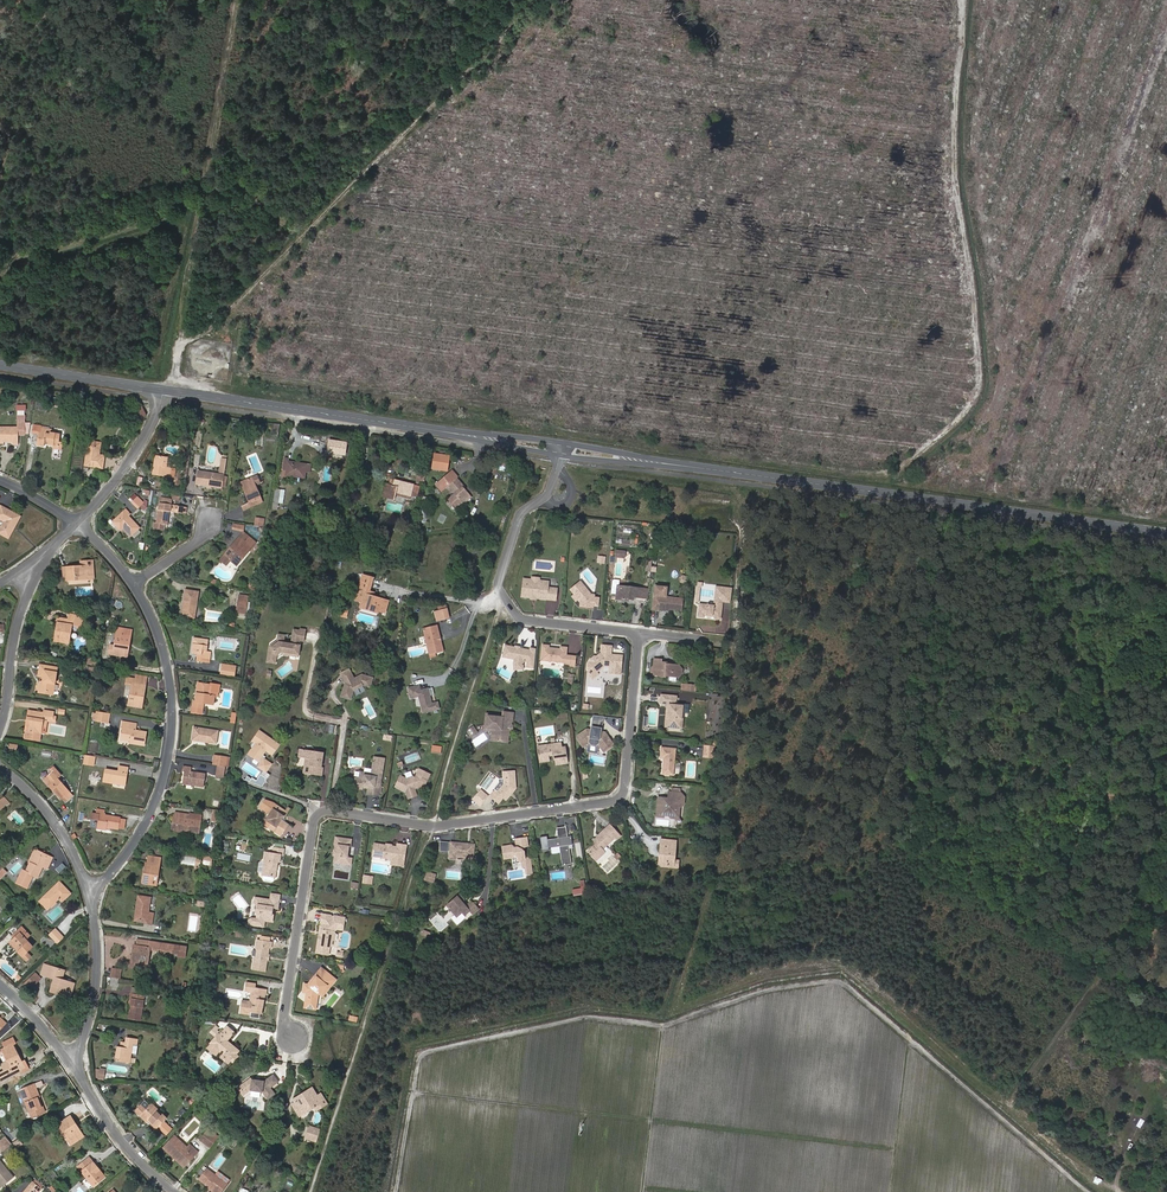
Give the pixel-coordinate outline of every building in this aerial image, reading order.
[(146,414),(145,413),(140,404),(136,407),(142,420),(146,414)] [(18,443),(18,435),(24,435),(25,424),(25,420),(18,420),(18,428),(0,427),(0,441),(3,441),(3,439),(7,439),(7,441),(12,441),(13,443),(18,443)] [(58,447),(59,442),(61,434),(51,432),(52,429),(32,426),(31,433),(38,434),(36,445),(43,447),(44,443),(47,444),(47,445),(53,446),(58,447)] [(84,465),(103,468),(104,458),(99,457),(99,455),(101,442),(88,440),(84,465)] [(53,449),(62,450),(63,442),(59,442),(58,447),(53,446),(53,449)] [(436,452),(433,469),(451,471),(454,455),(436,452)] [(169,476),(170,468),(170,466),(171,466),(173,458),(167,457),(167,455),(158,454),(156,464),(154,464),(152,473),(169,476)] [(305,479),(306,472),(307,464),(288,461),(288,459),(285,459),(283,471),(286,471),(286,476),(305,479)] [(224,476),(224,474),(198,470),(195,483),(200,484),(201,482),(212,484),(212,485),(222,487),(222,486),(224,476)] [(463,489),(464,488),(457,480),(459,478),(453,471),(436,485),(441,492),(449,486),(455,494),(451,497),(458,506),(461,503),(469,497),(463,489)] [(417,484),(424,485),(425,475),(418,474),(417,484)] [(248,492),(246,493),(249,501),(261,496),(252,476),(242,481),(248,492)] [(409,499),(416,500),(419,487),(395,481),(394,487),(390,486),(387,498),(394,500),(395,495),(409,499)] [(142,502),(137,496),(132,501),(137,507),(138,506),(142,503),(142,502)] [(170,510),(170,506),(171,500),(170,497),(161,496),(159,497),(155,522),(153,522),(152,528),(163,529),(165,524),(167,524),(169,510),(170,510)] [(249,501),(251,505),(263,500),(261,496),(249,501)] [(20,516),(1,506),(0,509),(0,518),(4,521),(0,529),(0,534),(7,538),(12,528),(14,529),(20,516)] [(139,527),(127,515),(123,510),(109,523),(113,528),(116,525),(119,529),(122,526),(131,535),(139,527)] [(249,549),(256,541),(243,531),(240,535),(247,541),(244,545),(249,549)] [(227,555),(237,564),(249,549),(244,545),(247,541),(240,535),(237,539),(239,541),(227,555)] [(224,553),(226,555),(227,555),(239,541),(237,539),(224,553)] [(76,578),(90,577),(90,566),(94,566),(93,560),(81,561),(81,566),(68,567),(69,581),(76,580),(76,578)] [(76,580),(94,579),(94,566),(90,566),(90,577),(76,578),(76,580)] [(373,574),(362,571),(359,584),(370,587),(373,574)] [(538,598),(557,600),(558,588),(549,587),(550,585),(540,584),(541,580),(541,577),(532,576),(532,579),(524,577),(522,596),(531,597),(538,598)] [(595,595),(592,595),(581,581),(572,589),(576,594),(580,599),(582,602),(581,606),(594,607),(594,606),(595,598),(595,595)] [(644,597),(646,588),(622,586),(620,586),(620,594),(619,600),(626,601),(626,598),(631,599),(636,599),(636,596),(644,597)] [(671,609),(685,611),(686,599),(668,597),(669,587),(659,586),(658,596),(657,596),(655,610),(661,610),(661,608),(662,608),(671,609)] [(367,596),(369,592),(369,591),(357,588),(355,597),(361,599),(360,602),(368,605),(367,607),(373,609),(372,611),(377,613),(378,611),(384,613),(387,601),(383,600),(374,598),(372,597),(367,596)] [(183,603),(185,604),(184,614),(195,616),(198,591),(186,589),(183,603)] [(718,618),(724,619),(727,597),(718,596),(717,604),(716,605),(710,604),(702,603),(700,617),(707,617),(707,616),(708,614),(718,616),(718,617),(718,618)] [(240,611),(249,613),(251,601),(242,599),(240,611)] [(373,609),(367,607),(368,605),(360,602),(358,609),(377,614),(377,613),(372,611),(373,609)] [(440,621),(448,619),(446,609),(437,611),(440,621)] [(86,617),(69,614),(69,619),(74,619),(73,624),(78,625),(78,628),(84,629),(86,617)] [(70,642),(73,624),(74,619),(69,619),(68,623),(59,622),(57,628),(60,628),(58,640),(70,642)] [(434,654),(443,652),(436,626),(421,629),(429,658),(434,657),(434,654)] [(301,648),(301,644),(305,644),(307,632),(302,631),(301,633),(294,632),(292,646),(284,645),(285,638),(280,637),(278,645),(270,652),(268,665),(276,667),(277,659),(283,654),(284,655),(300,657),(301,648)] [(110,645),(108,653),(118,655),(119,652),(125,654),(127,642),(129,643),(130,637),(117,634),(115,646),(110,645)] [(212,651),(207,650),(209,639),(194,636),(191,652),(197,653),(202,654),(202,657),(202,658),(211,659),(212,651)] [(118,655),(127,656),(129,643),(127,642),(125,654),(119,652),(118,655)] [(529,667),(536,668),(538,648),(532,647),(532,649),(522,648),(521,649),(518,648),(517,647),(516,647),(507,645),(505,657),(516,659),(516,663),(516,667),(526,666),(526,661),(530,662),(529,667)] [(568,666),(578,667),(579,657),(569,656),(570,648),(563,647),(563,649),(552,648),(551,646),(545,646),(544,661),(568,664),(568,666)] [(613,674),(624,675),(625,656),(615,655),(615,647),(606,646),(605,655),(603,654),(600,658),(598,657),(593,661),(593,663),(591,664),(591,670),(592,672),(594,674),(598,674),(599,673),(607,667),(612,667),(612,673),(613,674)] [(680,676),(681,664),(674,664),(669,664),(669,662),(663,661),(663,659),(657,658),(656,667),(655,674),(661,675),(662,676),(668,677),(668,676),(672,676),(672,680),(678,681),(679,676),(680,676)] [(221,673),(236,675),(237,665),(223,663),(221,673)] [(47,689),(53,690),(57,668),(40,665),(38,676),(43,677),(42,682),(40,682),(38,692),(46,694),(47,689)] [(344,684),(340,697),(350,700),(352,690),(362,685),(369,687),(371,678),(361,675),(353,679),(348,670),(339,674),(343,681),(346,679),(348,682),(345,684),(344,684)] [(141,696),(143,697),(145,685),(144,684),(145,680),(135,678),(127,677),(126,682),(131,683),(128,704),(139,706),(141,696)] [(217,696),(218,694),(220,684),(211,682),(211,684),(199,682),(196,700),(194,700),(193,705),(203,707),(204,702),(213,703),(215,695),(217,696)] [(421,697),(423,712),(442,709),(441,700),(434,701),(432,687),(423,688),(422,684),(409,686),(411,698),(421,697)] [(678,705),(679,703),(679,695),(663,694),(662,703),(669,704),(671,704),(669,727),(683,728),(685,706),(678,705)] [(683,728),(685,728),(687,703),(679,703),(678,705),(685,706),(683,728)] [(192,712),(202,714),(203,707),(193,705),(192,712)] [(39,741),(42,725),(43,719),(47,720),(54,721),(55,717),(52,717),(53,715),(53,713),(44,711),(44,713),(28,710),(27,717),(30,717),(26,738),(39,741)] [(96,720),(108,722),(109,712),(97,710),(96,720)] [(513,723),(515,723),(515,714),(505,713),(505,717),(505,719),(490,717),(489,729),(495,730),(495,733),(494,741),(510,743),(511,736),(512,736),(513,733),(513,731),(511,731),(511,728),(513,728),(513,726),(513,723)] [(595,714),(593,724),(605,726),(606,716),(595,714)] [(488,715),(486,732),(495,733),(495,730),(489,729),(490,717),(505,719),(505,717),(488,715)] [(129,742),(144,744),(146,731),(135,729),(136,723),(122,721),(121,727),(123,727),(125,727),(124,731),(122,731),(121,738),(129,740),(129,742)] [(207,742),(216,743),(218,730),(194,726),(192,738),(203,740),(204,738),(207,739),(207,742)] [(475,738),(480,733),(476,728),(471,733),(475,738)] [(612,743),(611,741),(611,738),(608,734),(603,732),(603,730),(595,728),(594,731),(590,730),(581,736),(580,739),(586,747),(593,743),(595,745),(599,746),(601,745),(604,749),(607,747),(610,752),(617,747),(614,742),(612,743)] [(259,732),(252,742),(254,744),(261,733),(259,732)] [(265,751),(272,756),(279,746),(261,733),(254,744),(256,745),(248,756),(260,764),(261,763),(263,760),(264,758),(262,756),(265,751)] [(559,765),(571,763),(568,746),(564,747),(564,742),(540,746),(542,758),(551,756),(551,753),(556,753),(556,756),(556,759),(558,759),(559,765)] [(433,744),(433,752),(442,753),(443,745),(433,744)] [(707,756),(716,757),(717,747),(707,746),(707,756)] [(666,774),(677,775),(679,749),(664,747),(663,758),(667,758),(666,774)] [(324,768),(323,768),(325,753),(300,749),(299,757),(306,758),(305,765),(312,766),(311,774),(323,776),(324,768)] [(82,763),(93,764),(94,755),(84,754),(82,763)] [(217,764),(226,765),(227,756),(214,754),(213,764),(217,764)] [(373,795),(380,796),(386,759),(379,758),(376,774),(373,774),(366,772),(365,778),(361,778),(359,777),(351,780),(355,789),(360,787),(364,788),(365,786),(374,788),(373,795)] [(268,769),(271,765),(263,760),(261,763),(268,769)] [(265,773),(268,769),(261,763),(260,764),(257,768),(263,771),(265,773)] [(65,800),(72,793),(57,776),(61,773),(54,764),(49,768),(51,771),(43,778),(53,790),(53,789),(55,788),(62,796),(65,800)] [(216,776),(224,777),(226,765),(217,764),(216,776)] [(195,785),(204,786),(206,773),(191,770),(192,766),(183,765),(183,770),(185,770),(183,781),(195,783),(195,785)] [(113,781),(123,782),(124,773),(126,773),(127,767),(119,766),(118,771),(106,769),(104,781),(113,783),(113,781)] [(429,776),(428,775),(419,770),(416,777),(407,781),(400,777),(395,788),(406,793),(408,801),(416,798),(414,792),(415,791),(415,789),(419,788),(419,790),(424,788),(429,776)] [(265,782),(269,776),(265,773),(263,771),(260,776),(265,780),(264,781),(265,782)] [(516,791),(518,789),(517,771),(506,771),(507,785),(501,792),(499,790),(493,797),(500,803),(506,797),(508,799),(512,796),(511,794),(513,791),(516,791)] [(113,783),(125,784),(126,773),(124,773),(123,782),(113,781),(113,783)] [(264,781),(265,780),(260,776),(255,782),(251,779),(250,780),(247,777),(244,781),(261,787),(265,782),(264,781)] [(369,789),(369,794),(373,795),(374,788),(365,786),(364,788),(369,789)] [(672,818),(681,818),(682,807),(686,804),(686,797),(682,792),(679,792),(679,787),(673,787),(673,791),(671,791),(670,799),(669,800),(667,800),(667,798),(660,797),(658,816),(666,817),(665,815),(670,815),(672,818)] [(53,789),(60,798),(62,796),(55,788),(53,789)] [(476,800),(482,806),(490,797),(483,791),(476,800)] [(9,802),(3,796),(0,799),(0,811),(9,802)] [(285,819),(288,814),(273,804),(264,801),(260,809),(269,815),(271,816),(273,824),(269,830),(280,838),(289,825),(283,822),(281,820),(282,819),(285,819)] [(120,819),(103,815),(104,811),(96,809),(95,813),(91,813),(90,819),(97,820),(96,826),(106,828),(106,827),(109,828),(117,829),(120,819)] [(187,832),(199,833),(202,815),(190,814),(189,819),(186,819),(187,814),(175,812),(175,816),(174,817),(177,818),(176,830),(187,832)] [(269,815),(263,826),(269,830),(273,824),(271,816),(269,815)] [(187,832),(176,830),(177,818),(174,817),(175,816),(174,816),(171,831),(187,833),(187,832)] [(605,844),(608,846),(617,838),(619,840),(623,836),(612,825),(600,836),(601,837),(599,838),(600,839),(599,840),(598,840),(596,841),(598,844),(590,852),(599,860),(607,852),(605,850),(602,847),(602,845),(604,843),(605,844)] [(568,834),(567,827),(559,828),(560,835),(568,834)] [(570,845),(574,845),(573,836),(569,837),(568,834),(560,835),(561,838),(559,838),(548,840),(550,848),(561,847),(562,846),(565,865),(573,864),(570,845)] [(352,859),(348,858),(350,848),(351,848),(352,841),(336,838),(334,846),(336,846),(335,851),(337,852),(336,857),(335,857),(334,864),(351,867),(352,859)] [(526,859),(525,853),(522,851),(524,849),(529,846),(528,839),(517,840),(518,846),(518,848),(515,849),(513,847),(504,848),(506,859),(513,859),(516,855),(519,858),(520,860),(523,863),(524,868),(527,868),(528,875),(533,874),(531,859),(526,859)] [(676,865),(677,860),(678,841),(663,839),(662,845),(665,845),(663,864),(665,864),(669,865),(676,865)] [(397,867),(398,868),(405,847),(398,845),(397,849),(392,848),(390,849),(387,849),(385,847),(375,845),(372,858),(391,861),(394,863),(397,864),(397,867)] [(470,863),(475,864),(477,849),(470,848),(470,846),(453,845),(451,861),(459,862),(459,860),(470,861),(470,863)] [(398,868),(402,868),(406,847),(405,847),(398,868)] [(35,849),(29,862),(30,862),(33,864),(37,853),(45,856),(45,854),(35,849)] [(278,863),(280,863),(281,857),(283,857),(284,851),(274,849),(273,855),(266,854),(262,876),(264,876),(263,880),(264,881),(271,883),(272,883),(273,882),(274,878),(275,878),(277,869),(275,869),(276,863),(278,863)] [(35,876),(37,876),(43,865),(47,867),(52,857),(45,854),(45,856),(37,853),(33,864),(30,862),(26,871),(23,870),(17,884),(28,888),(35,876)] [(143,882),(156,884),(160,858),(148,856),(148,863),(146,871),(144,871),(143,882)] [(669,867),(680,868),(681,860),(677,860),(676,865),(669,865),(669,867)] [(62,895),(65,898),(70,893),(59,882),(43,898),(50,906),(55,901),(59,898),(62,895)] [(575,895),(584,894),(582,887),(574,889),(575,895)] [(473,913),(480,908),(475,902),(471,902),(468,905),(467,906),(463,901),(465,899),(465,898),(461,893),(448,904),(458,915),(464,911),(467,914),(470,910),(473,913)] [(154,913),(149,912),(151,898),(138,896),(136,910),(139,911),(138,920),(148,921),(147,924),(152,925),(154,913)] [(47,909),(50,906),(43,898),(39,901),(47,909)] [(273,916),(271,916),(272,909),(275,909),(278,910),(279,903),(270,901),(255,898),(254,904),(256,907),(258,907),(257,914),(259,914),(258,921),(272,923),(273,916)] [(147,924),(148,921),(138,920),(139,911),(136,910),(135,922),(147,924)] [(339,929),(344,930),(346,918),(335,916),(333,917),(332,915),(323,914),(321,923),(323,925),(321,926),(320,931),(321,932),(321,935),(320,935),(317,952),(329,955),(329,949),(331,949),(331,947),(333,945),(334,940),(333,937),(334,934),(336,932),(336,931),(339,929)] [(25,940),(29,936),(20,926),(11,936),(13,938),(18,933),(25,940)] [(57,944),(63,938),(55,929),(48,936),(57,944)] [(31,946),(25,940),(18,933),(13,938),(10,940),(18,949),(16,951),(26,960),(30,956),(26,952),(31,946)] [(16,951),(18,949),(10,940),(8,942),(16,951)] [(138,965),(148,966),(151,950),(174,954),(175,947),(139,941),(138,947),(136,956),(134,956),(133,964),(138,965)] [(267,958),(268,957),(269,950),(271,950),(272,944),(260,942),(259,948),(256,947),(255,950),(257,953),(256,958),(254,959),(253,971),(266,973),(268,962),(267,960),(267,958)] [(74,985),(62,981),(65,972),(45,966),(42,974),(47,975),(47,977),(55,980),(51,993),(57,995),(58,993),(70,997),(74,985)] [(326,993),(333,984),(326,978),(329,975),(322,968),(315,977),(317,978),(310,987),(308,985),(305,985),(303,994),(307,994),(305,1009),(316,1010),(318,1001),(316,1000),(317,993),(321,989),(326,993)] [(112,979),(121,980),(122,972),(113,970),(112,979)] [(38,982),(41,979),(35,974),(33,976),(38,982)] [(333,984),(336,980),(329,975),(326,978),(333,984)] [(29,990),(38,982),(33,976),(24,985),(29,990)] [(315,977),(308,985),(310,987),(317,978),(315,977)] [(140,988),(133,987),(131,995),(139,996),(140,988)] [(262,1016),(264,1005),(261,1004),(262,1000),(263,1001),(263,1002),(264,1002),(265,996),(266,996),(267,990),(255,989),(254,993),(251,993),(251,994),(250,1002),(246,1002),(244,1009),(250,1010),(252,1010),(251,1014),(262,1016)] [(319,994),(323,997),(326,993),(321,989),(317,993),(316,1000),(318,1001),(319,994)] [(129,1020),(141,1022),(145,997),(139,996),(131,995),(130,999),(133,1000),(131,1008),(129,1020)] [(229,1045),(229,1042),(227,1041),(234,1034),(227,1027),(221,1035),(216,1031),(218,1029),(216,1027),(210,1033),(216,1038),(211,1044),(212,1044),(220,1052),(221,1053),(223,1051),(225,1053),(221,1057),(229,1064),(231,1062),(235,1062),(237,1059),(237,1056),(237,1055),(239,1052),(232,1045),(229,1048),(227,1047),(229,1045)] [(116,1062),(132,1064),(135,1045),(138,1045),(139,1039),(127,1038),(126,1044),(127,1044),(126,1049),(121,1048),(118,1047),(116,1062)] [(21,1065),(16,1056),(18,1055),(14,1047),(17,1045),(14,1040),(9,1043),(9,1044),(5,1046),(7,1050),(3,1052),(5,1055),(9,1063),(5,1066),(8,1072),(0,1076),(0,1078),(2,1082),(21,1072),(22,1075),(30,1071),(26,1062),(24,1064),(21,1065)] [(208,1048),(217,1056),(220,1052),(212,1044),(208,1048)] [(277,1096),(272,1088),(280,1083),(274,1075),(265,1082),(253,1080),(251,1078),(239,1087),(246,1096),(251,1092),(263,1094),(269,1101),(277,1096)] [(33,1119),(46,1113),(39,1096),(41,1095),(36,1085),(22,1091),(33,1119)] [(237,1089),(243,1098),(246,1096),(239,1087),(237,1089)] [(317,1111),(328,1104),(322,1094),(318,1097),(315,1093),(312,1088),(307,1092),(308,1094),(301,1098),(300,1096),(295,1099),(297,1102),(304,1114),(315,1107),(317,1111)] [(46,1113),(48,1112),(41,1095),(39,1096),(46,1113)] [(148,1108),(151,1104),(146,1099),(143,1103),(148,1108)] [(178,1099),(168,1110),(174,1115),(184,1104),(178,1099)] [(301,1115),(304,1114),(297,1102),(294,1104),(301,1115)] [(153,1107),(149,1111),(147,1109),(148,1108),(143,1103),(136,1111),(141,1115),(143,1113),(150,1120),(151,1118),(154,1120),(152,1122),(153,1123),(155,1123),(159,1127),(168,1117),(159,1109),(157,1111),(153,1107)] [(153,1125),(157,1129),(159,1127),(155,1123),(153,1123),(152,1122),(154,1120),(151,1118),(150,1120),(143,1113),(141,1115),(150,1123),(149,1124),(152,1127),(153,1125)] [(72,1117),(60,1126),(64,1131),(66,1130),(74,1142),(84,1134),(79,1127),(77,1124),(72,1117)] [(308,1138),(316,1140),(319,1131),(311,1128),(308,1138)] [(64,1131),(73,1146),(86,1137),(84,1134),(74,1142),(66,1130),(64,1131)] [(220,1140),(222,1139),(212,1131),(210,1133),(220,1140)] [(206,1144),(214,1149),(220,1140),(210,1133),(207,1137),(209,1139),(206,1144)] [(189,1146),(176,1135),(174,1137),(187,1148),(189,1146)] [(8,1147),(11,1144),(6,1137),(3,1140),(5,1143),(8,1147)] [(189,1146),(187,1148),(174,1137),(166,1146),(177,1156),(178,1155),(180,1156),(178,1158),(183,1163),(188,1158),(191,1161),(200,1151),(191,1143),(189,1146)] [(3,1151),(8,1147),(5,1143),(0,1147),(0,1148),(3,1151)] [(183,1163),(178,1158),(180,1156),(178,1155),(177,1156),(166,1146),(165,1148),(186,1167),(191,1161),(188,1158),(183,1163)] [(106,1178),(100,1171),(102,1170),(91,1157),(80,1167),(96,1187),(106,1178)] [(14,1178),(0,1161),(0,1185),(2,1188),(14,1178)] [(228,1184),(209,1169),(201,1179),(206,1183),(211,1186),(216,1190),(214,1191),(223,1191),(228,1184)] [(41,1190),(33,1183),(25,1191),(40,1191),(41,1190)]
